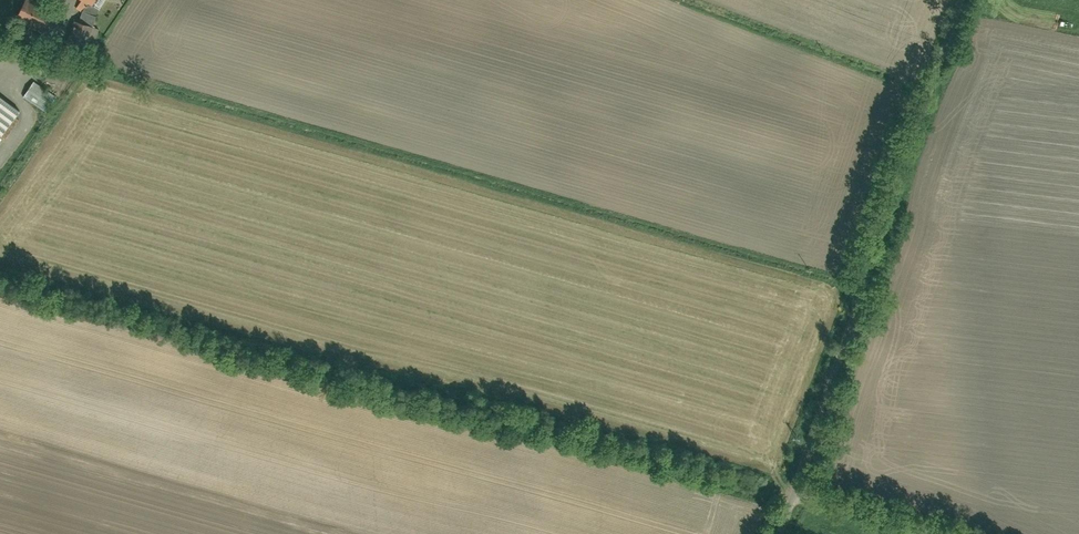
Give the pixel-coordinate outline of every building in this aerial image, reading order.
[(16,20),(45,35),(56,12),(32,0),(26,0),(16,20)] [(63,55),(85,62),(97,19),(92,17),(99,4),(93,0),(79,0),(78,16),(74,15),(63,55)] [(37,80),(26,93),(43,109),(55,95),(37,80)] [(14,109),(0,99),(0,128),(14,109)]
